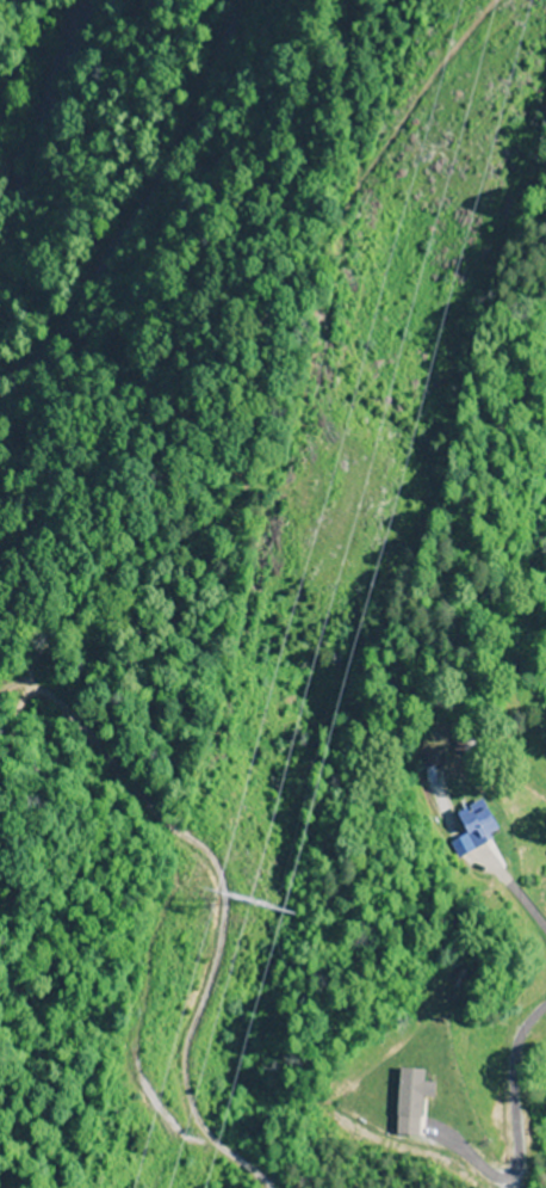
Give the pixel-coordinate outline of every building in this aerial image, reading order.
[(411,1090),(379,1090),(379,1115),(411,1115),(411,1090)]
